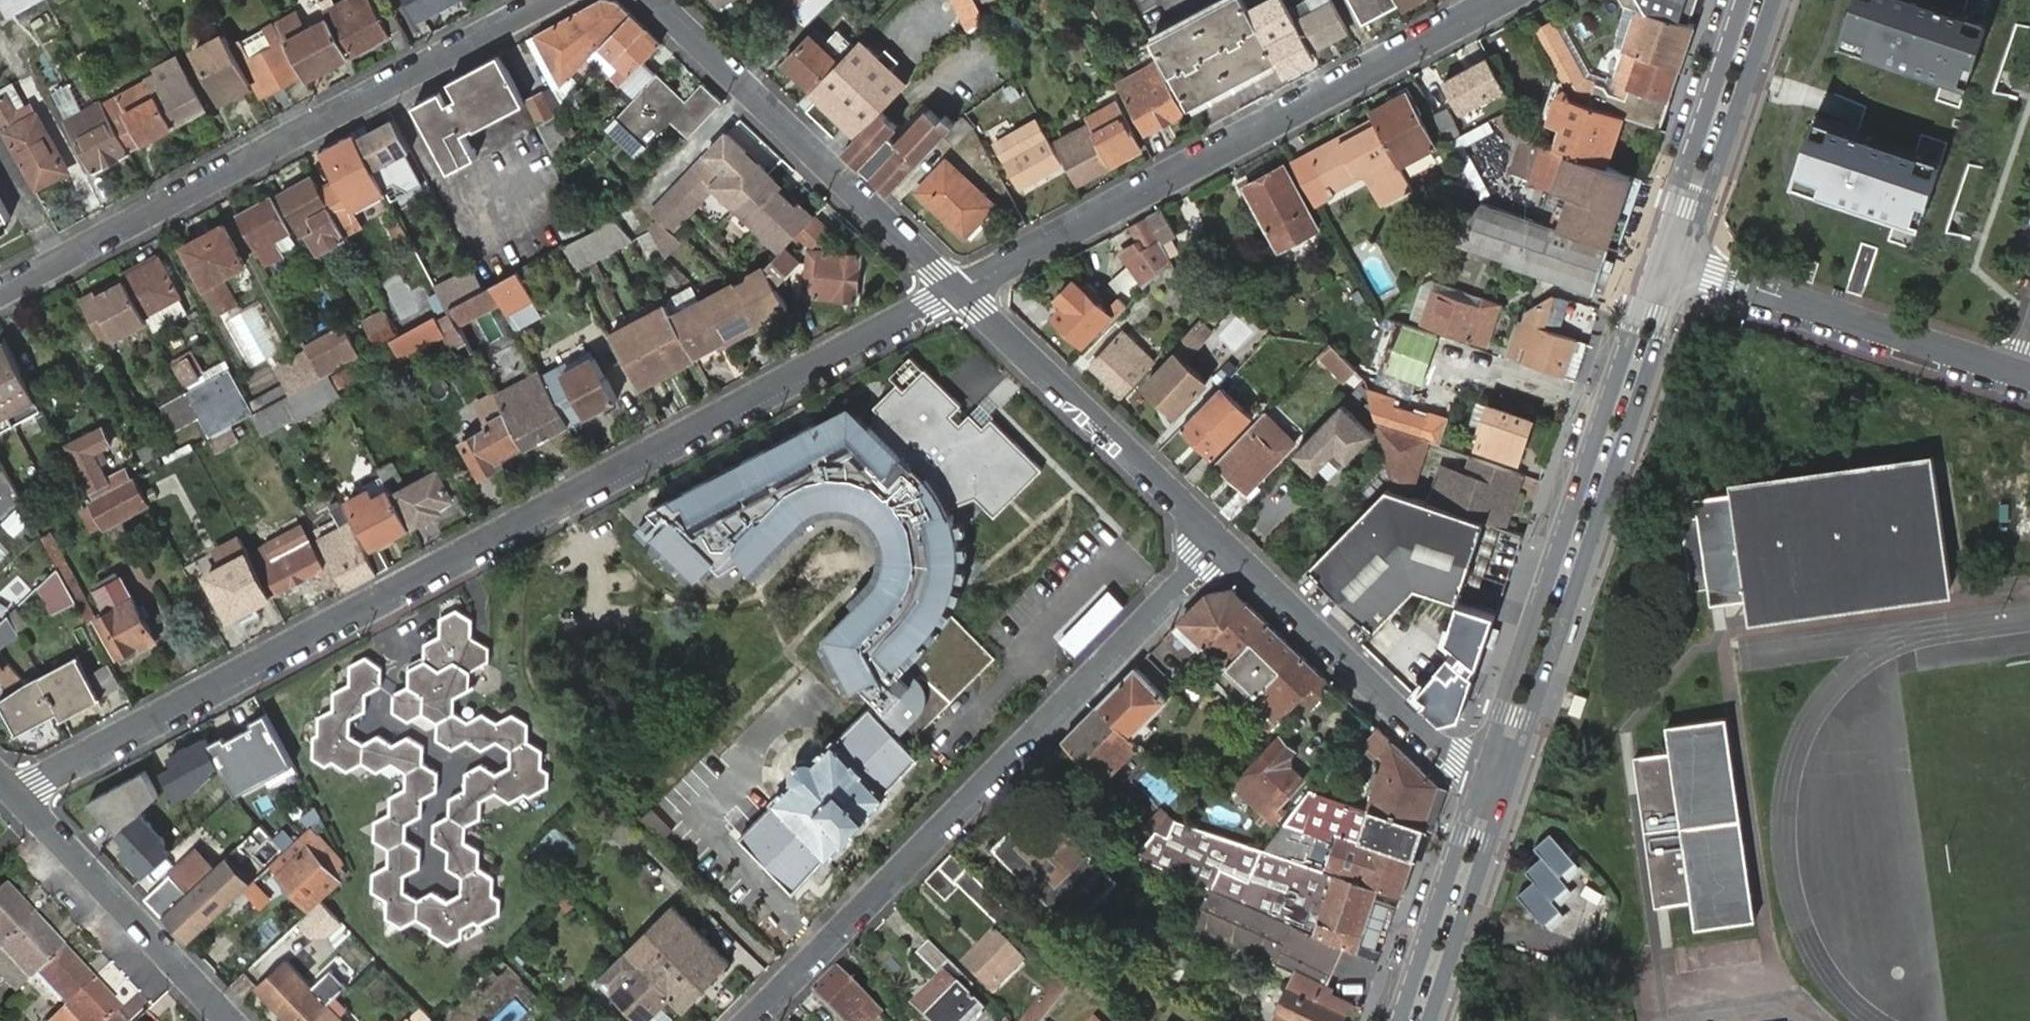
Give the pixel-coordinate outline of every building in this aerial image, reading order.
[(315,3),(320,13),(332,8),(327,0),(314,0),(315,3)] [(409,46),(396,24),(392,14),(375,23),(363,0),(347,0),(332,8),(320,13),(325,23),(337,45),(344,60),(345,61),(384,41),(392,56),(409,46)] [(454,0),(407,0),(417,20),(454,0)] [(720,12),(742,0),(714,0),(720,12)] [(791,12),(802,0),(784,0),(791,12)] [(791,12),(801,26),(836,0),(802,0),(791,12)] [(950,9),(956,6),(970,33),(990,21),(989,19),(979,0),(945,0),(950,9)] [(989,19),(1006,9),(1001,0),(979,0),(989,19)] [(1150,40),(1188,110),(1276,63),(1249,12),(1242,0),(1227,0),(1150,40)] [(1249,12),(1271,0),(1242,0),(1249,12)] [(1276,63),(1283,76),(1304,66),(1289,35),(1294,32),(1276,0),(1271,0),(1249,12),(1276,63)] [(1311,0),(1305,0),(1288,9),(1292,18),(1309,51),(1347,31),(1331,3),(1317,11),(1311,0)] [(1330,0),(1311,0),(1317,11),(1331,3),(1330,0)] [(1362,22),(1399,4),(1396,0),(1350,0),(1362,22)] [(1684,69),(1699,26),(1693,24),(1648,8),(1643,0),(1621,0),(1625,6),(1637,11),(1625,47),(1684,69)] [(1648,8),(1693,24),(1701,0),(1643,0),(1648,8)] [(1944,0),(1857,0),(1844,39),(1971,82),(1990,27),(1979,24),(1983,13),(1944,0)] [(601,2),(535,38),(561,84),(579,66),(599,46),(630,16),(619,5),(601,2)] [(1012,27),(1023,20),(1019,11),(1008,18),(1012,27)] [(1990,27),(1994,17),(1983,13),(1979,24),(1990,27)] [(660,45),(630,16),(599,46),(621,67),(611,78),(619,87),(643,62),(660,45)] [(1664,129),(1684,69),(1625,47),(1611,86),(1619,88),(1616,95),(1609,93),(1606,85),(1587,78),(1553,20),(1537,29),(1559,70),(1576,98),(1625,115),(1664,129)] [(281,44),(300,82),(344,60),(337,45),(325,23),(281,44)] [(245,85),(247,89),(251,98),(292,77),(266,27),(226,47),(245,85)] [(786,65),(813,90),(839,63),(826,50),(831,46),(817,32),(786,65)] [(221,38),(186,56),(200,86),(211,107),(247,89),(245,85),(226,47),(222,40),(221,38)] [(561,84),(535,38),(528,41),(555,88),(561,84)] [(839,63),(813,90),(838,114),(888,64),(862,38),(840,63),(839,63)] [(500,56),(449,84),(450,87),(457,100),(448,105),(440,92),(414,107),(449,173),(477,158),(464,134),(474,128),(476,131),(526,104),(524,102),(500,56)] [(1466,112),(1508,89),(1491,59),(1449,83),(1466,112)] [(155,78),(142,84),(151,101),(168,133),(198,117),(171,62),(151,72),(155,78)] [(686,103),(643,62),(619,87),(615,91),(630,105),(617,118),(646,145),(670,121),(688,138),(722,104),(703,86),(686,103)] [(579,66),(561,84),(562,86),(567,90),(580,79),(586,73),(579,66)] [(1576,98),(1559,70),(1542,120),(1569,129),(1571,120),(1557,115),(1562,100),(1576,98)] [(1182,116),(1158,73),(1153,76),(1156,82),(1131,95),(1129,90),(1123,93),(1146,136),(1182,116)] [(108,124),(151,101),(142,84),(98,108),(108,124)] [(555,88),(537,96),(549,120),(567,90),(562,86),(561,84),(555,88)] [(457,100),(450,87),(440,92),(448,105),(457,100)] [(1407,92),(1373,111),(1376,118),(1404,166),(1438,146),(1407,92)] [(537,96),(524,102),(526,104),(538,127),(549,120),(537,96)] [(1078,107),(1071,96),(1059,104),(1065,115),(1078,107)] [(1608,166),(1625,115),(1576,98),(1562,100),(1557,115),(1571,120),(1569,129),(1562,151),(1608,166)] [(108,124),(125,156),(168,133),(151,101),(108,124)] [(0,121),(0,123),(12,145),(36,188),(68,170),(32,104),(0,121)] [(78,124),(63,132),(79,161),(87,177),(123,158),(125,156),(108,124),(98,108),(97,106),(75,118),(78,124)] [(1114,106),(1085,122),(1088,126),(1110,167),(1139,151),(1114,106)] [(1539,144),(1517,106),(1499,116),(1510,135),(1539,144)] [(885,138),(859,164),(890,193),(948,134),(952,129),(941,119),(937,124),(925,113),(907,132),(884,111),(871,125),(885,138)] [(1935,153),(1818,113),(1796,179),(1924,222),(1942,167),(1932,164),(1935,153)] [(1963,125),(1965,117),(1958,115),(1956,122),(1963,125)] [(75,118),(60,126),(63,132),(78,124),(75,118)] [(636,156),(646,145),(617,118),(607,128),(636,156)] [(963,118),(952,129),(948,134),(957,143),(973,126),(963,118)] [(1404,166),(1376,118),(1350,132),(1354,141),(1342,147),(1337,138),(1311,153),(1330,187),(1360,171),(1364,171),(1366,172),(1367,173),(1385,204),(1416,187),(1404,166)] [(1019,186),(1063,164),(1038,120),(996,142),(1019,186)] [(871,125),(845,151),(859,164),(885,138),(871,125)] [(390,126),(358,142),(374,172),(385,166),(391,176),(399,172),(394,161),(405,155),(390,126)] [(1081,182),(1110,167),(1088,126),(1059,141),(1081,182)] [(1350,132),(1337,138),(1342,147),(1354,141),(1350,132)] [(383,189),(381,185),(374,172),(358,142),(354,135),(320,154),(319,153),(337,185),(320,194),(337,225),(388,197),(383,189)] [(811,221),(814,218),(801,205),(798,209),(776,189),(780,185),(758,165),(754,168),(744,158),(747,154),(726,135),(649,210),(642,217),(650,225),(642,234),(661,254),(677,238),(671,232),(715,187),(782,251),(785,248),(795,238),(811,221)] [(1628,235),(1647,178),(1608,166),(1562,151),(1550,147),(1538,181),(1563,190),(1559,199),(1564,200),(1565,197),(1571,199),(1568,206),(1565,205),(1562,213),(1571,216),(1567,229),(1613,245),(1618,232),(1628,235)] [(1942,167),(1946,157),(1935,153),(1932,164),(1942,167)] [(754,168),(758,165),(747,154),(744,158),(754,168)] [(385,166),(374,172),(381,185),(383,189),(393,184),(408,192),(422,185),(405,155),(394,161),(399,172),(391,176),(385,166)] [(919,189),(966,233),(996,202),(948,157),(919,189)] [(1246,187),(1279,249),(1318,228),(1285,166),(1246,187)] [(1336,190),(1367,173),(1366,172),(1364,171),(1360,171),(1330,187),(1332,192),(1334,196),(1339,194),(1336,190)] [(320,194),(311,179),(276,197),(299,238),(307,234),(318,254),(345,240),(342,235),(337,225),(320,194)] [(408,192),(393,184),(383,189),(388,197),(390,202),(408,192)] [(798,209),(801,205),(780,185),(776,189),(798,209)] [(12,216),(0,195),(0,221),(12,216)] [(1598,294),(1615,245),(1613,245),(1567,229),(1488,203),(1456,241),(1503,259),(1502,262),(1598,294)] [(265,204),(234,220),(263,274),(281,265),(272,246),(285,239),(265,204)] [(1163,209),(1149,217),(1162,240),(1176,232),(1163,209)] [(408,234),(398,217),(389,221),(399,239),(408,234)] [(563,247),(576,270),(632,240),(628,234),(606,217),(589,234),(563,247)] [(1149,217),(1130,227),(1144,251),(1158,274),(1172,259),(1162,240),(1149,217)] [(777,288),(801,262),(809,262),(811,249),(829,251),(830,232),(824,227),(821,231),(811,221),(795,238),(806,248),(796,258),(785,248),(782,251),(766,268),(777,288)] [(180,251),(216,318),(235,308),(219,280),(241,268),(219,229),(180,251)] [(1449,243),(1441,230),(1408,259),(1418,270),(1449,243)] [(1624,248),(1628,235),(1618,232),(1613,245),(1615,245),(1624,248)] [(856,299),(862,254),(829,251),(811,249),(809,262),(805,293),(856,299)] [(1158,274),(1144,251),(1127,264),(1131,271),(1126,275),(1139,293),(1158,274)] [(154,264),(120,282),(121,283),(141,320),(173,301),(154,264)] [(485,289),(473,268),(454,278),(458,284),(461,291),(465,289),(469,298),(485,289)] [(749,280),(737,287),(738,288),(737,288),(757,326),(789,309),(777,288),(766,268),(751,275),(749,280)] [(533,300),(517,273),(490,286),(499,301),(506,314),(533,300)] [(1099,320),(1106,327),(1128,304),(1118,294),(1106,307),(1089,291),(1094,287),(1084,277),(1078,282),(1073,277),(1056,294),(1064,301),(1054,312),(1082,338),(1099,320)] [(1179,288),(1168,278),(1158,288),(1169,299),(1179,288)] [(98,350),(144,325),(141,320),(121,283),(75,307),(98,350)] [(449,308),(469,298),(465,289),(461,291),(458,284),(440,293),(449,308)] [(735,285),(705,302),(727,343),(746,332),(757,326),(737,288),(738,288),(737,287),(735,285)] [(449,308),(456,323),(499,301),(490,286),(485,289),(469,298),(449,308)] [(669,308),(674,318),(702,303),(693,287),(671,300),(669,308)] [(1590,346),(1539,328),(1541,322),(1547,324),(1558,293),(1552,291),(1522,308),(1504,357),(1525,365),(1526,365),(1577,383),(1590,346)] [(1429,325),(1487,344),(1496,315),(1439,296),(1429,325)] [(173,301),(141,320),(144,325),(150,336),(183,319),(173,301)] [(702,303),(674,318),(697,359),(716,348),(727,343),(705,302),(704,302),(702,303)] [(252,365),(281,347),(255,304),(225,322),(252,365)] [(384,306),(362,319),(377,344),(399,331),(384,306)] [(668,306),(612,336),(641,389),(697,359),(674,318),(669,308),(668,306)] [(1216,334),(1232,352),(1261,325),(1245,307),(1216,334)] [(456,323),(449,308),(434,316),(451,344),(464,337),(456,323)] [(1203,314),(1182,336),(1186,340),(1148,380),(1175,407),(1206,375),(1185,355),(1213,323),(1203,314)] [(757,326),(746,332),(748,335),(759,329),(757,326)] [(1120,390),(1151,355),(1121,327),(1089,361),(1120,390)] [(360,355),(345,329),(304,350),(307,354),(320,378),(360,355)] [(1407,338),(1399,334),(1393,353),(1402,356),(1407,338)] [(727,343),(716,348),(718,352),(728,346),(727,343)] [(1348,362),(1328,345),(1316,357),(1343,381),(1355,369),(1348,362)] [(28,391),(3,346),(0,348),(0,436),(28,421),(20,407),(32,401),(28,391)] [(320,378),(307,354),(276,371),(290,395),(302,388),(320,378)] [(168,370),(179,389),(198,380),(187,360),(168,370)] [(563,370),(545,381),(571,428),(619,401),(597,360),(567,377),(563,370)] [(330,379),(337,392),(353,382),(347,370),(330,379)] [(943,502),(947,509),(976,499),(996,518),(1042,470),(991,421),(984,429),(970,416),(960,426),(951,416),(961,405),(924,370),(904,392),(896,385),(874,409),(878,412),(872,425),(914,467),(915,465),(926,475),(933,484),(939,494),(943,502)] [(1233,371),(1181,426),(1213,454),(1251,415),(1236,400),(1232,404),(1220,393),(1238,375),(1233,371)] [(228,372),(183,397),(196,422),(207,441),(208,440),(232,427),(252,416),(228,372)] [(545,381),(542,375),(498,400),(506,414),(524,446),(527,452),(571,428),(545,381)] [(290,395),(284,398),(294,416),(311,407),(302,388),(290,395)] [(1376,422),(1421,437),(1425,423),(1430,424),(1433,418),(1425,415),(1426,411),(1415,407),(1414,410),(1396,405),(1397,399),(1368,388),(1376,422)] [(183,397),(159,410),(173,435),(196,422),(183,397)] [(284,398),(252,416),(262,434),(294,416),(284,398)] [(40,415),(32,401),(20,407),(28,421),(40,415)] [(1341,402),(1294,451),(1313,469),(1334,447),(1344,456),(1370,429),(1341,402)] [(1519,458),(1532,420),(1494,406),(1480,445),(1519,458)] [(498,460),(524,446),(506,414),(462,439),(484,477),(502,468),(498,460)] [(945,610),(952,595),(958,561),(958,544),(952,515),(949,516),(947,509),(943,502),(939,494),(933,484),(926,475),(915,465),(914,467),(872,425),(861,414),(856,417),(855,415),(820,435),(814,423),(650,507),(660,518),(667,510),(672,515),(653,534),(697,578),(713,561),(722,570),(741,558),(749,571),(805,515),(825,506),(837,504),(848,505),(857,508),(871,517),(882,531),(886,545),(886,564),(883,575),(874,588),(849,613),(851,614),(825,639),(853,691),(862,688),(882,708),(875,714),(907,746),(994,658),(945,610)] [(1435,414),(1430,436),(1444,439),(1449,417),(1435,414)] [(1230,516),(1231,516),(1253,493),(1246,486),(1290,440),(1276,426),(1272,430),(1257,417),(1216,458),(1241,483),(1219,505),(1230,516)] [(1421,437),(1376,422),(1395,490),(1409,494),(1429,439),(1421,437)] [(237,437),(232,427),(208,440),(213,450),(237,437)] [(66,448),(90,493),(104,486),(90,457),(108,448),(98,430),(66,448)] [(1184,472),(1194,481),(1213,462),(1203,453),(1184,472)] [(1474,455),(1467,474),(1472,471),(1519,488),(1524,473),(1474,455)] [(1757,622),(1960,593),(1942,460),(1739,487),(1741,500),(1741,502),(1703,507),(1704,518),(1705,525),(1687,527),(1696,599),(1715,596),(1717,614),(1755,609),(1757,622)] [(1467,474),(1443,465),(1430,502),(1487,521),(1506,528),(1519,488),(1472,471),(1467,474)] [(382,477),(386,485),(410,528),(410,530),(441,513),(440,507),(453,499),(439,473),(404,490),(393,472),(382,477)] [(24,497),(7,473),(0,478),(0,513),(24,497)] [(130,482),(87,505),(88,507),(78,512),(89,532),(98,527),(100,531),(150,505),(136,479),(130,482)] [(363,546),(380,577),(391,571),(378,546),(410,530),(410,528),(386,485),(371,494),(367,486),(351,495),(374,541),(363,546)] [(1460,598),(1487,521),(1430,502),(1409,494),(1395,490),(1387,487),(1310,564),(1373,625),(1415,583),(1460,598)] [(0,518),(0,521),(15,538),(36,520),(20,501),(0,518)] [(1498,611),(1525,534),(1506,528),(1487,521),(1460,598),(1498,611)] [(333,567),(348,594),(380,577),(363,546),(352,526),(320,543),(323,548),(333,567)] [(276,597),(333,567),(323,548),(315,551),(302,527),(267,546),(274,561),(260,569),(276,597)] [(51,542),(42,546),(43,547),(59,575),(76,603),(77,606),(78,608),(85,604),(51,542)] [(273,599),(250,557),(208,579),(231,622),(273,599)] [(54,620),(77,606),(76,603),(59,575),(54,579),(40,592),(39,593),(54,620)] [(145,664),(165,653),(125,583),(100,596),(111,617),(97,624),(122,668),(142,659),(145,664)] [(1247,604),(1234,591),(1209,595),(1182,623),(1206,645),(1207,645),(1247,604)] [(90,628),(97,624),(85,604),(78,608),(90,628)] [(1271,627),(1247,604),(1207,645),(1206,645),(1200,652),(1224,675),(1271,627)] [(467,837),(467,820),(482,811),(482,794),(495,786),(507,796),(524,787),(528,789),(544,780),(544,767),(532,762),(531,750),(518,743),(518,727),(505,719),(492,726),(481,719),(469,725),(456,716),(456,698),(471,690),(471,671),(484,663),(485,654),(489,651),(490,647),(472,636),(473,618),(457,610),(443,619),(442,636),(428,644),(428,661),(413,670),(413,687),(395,697),(396,715),(410,724),(426,714),(437,725),(438,742),(453,751),(467,743),(481,750),(493,744),(505,751),(505,764),(491,771),(480,765),(467,773),(467,786),(451,794),(451,810),(436,820),(436,836),(451,846),(450,864),(465,872),(464,890),(448,897),(433,889),(420,897),(406,889),(406,871),(420,863),(421,846),(407,838),(407,821),(422,814),(422,799),(437,792),(437,777),(424,767),(424,750),(408,740),(394,748),(380,740),(363,747),(350,739),(350,722),(365,714),(365,697),(381,688),(382,670),(367,660),(352,668),(351,687),(337,694),(335,714),(320,722),(319,739),(315,741),(314,763),(324,770),(333,765),(348,774),(364,766),(379,775),(394,767),(408,777),(406,792),(391,800),(391,815),(376,821),(376,837),(389,846),(389,862),(376,870),(376,887),(390,896),(389,914),(406,923),(420,916),(433,923),(433,927),(452,936),(462,930),(462,921),(475,914),(478,918),(496,908),(497,894),(491,890),(491,871),(479,864),(480,845),(467,837)] [(1504,629),(1496,626),(1490,644),(1498,647),(1504,629)] [(1299,653),(1271,627),(1224,675),(1233,683),(1239,677),(1257,695),(1267,685),(1299,653)] [(1395,668),(1423,640),(1411,631),(1384,658),(1395,668)] [(1462,715),(1475,680),(1454,672),(1456,666),(1423,640),(1395,668),(1392,671),(1440,718),(1451,716),(1462,715)] [(1323,677),(1299,653),(1267,685),(1272,689),(1262,699),(1272,709),(1268,714),(1278,724),(1302,699),(1323,677)] [(10,699),(4,703),(23,736),(62,715),(68,724),(104,704),(81,660),(21,693),(10,699)] [(101,689),(119,685),(115,663),(97,667),(101,689)] [(21,693),(0,664),(0,686),(10,699),(21,693)] [(1169,700),(1136,669),(1099,707),(1139,744),(1153,729),(1147,723),(1169,700)] [(1311,707),(1332,685),(1323,677),(1302,699),(1311,707)] [(1099,707),(1064,743),(1104,780),(1139,744),(1099,707)] [(883,796),(919,757),(907,746),(875,714),(870,708),(835,743),(833,741),(814,761),(799,764),(795,767),(791,772),(791,783),(771,803),(773,804),(738,839),(792,893),(826,858),(828,861),(886,798),(883,796)] [(226,744),(214,751),(226,773),(237,793),(294,762),(270,720),(258,727),(260,732),(229,749),(226,744)] [(1761,928),(1733,724),(1672,733),(1676,758),(1639,765),(1661,916),(1696,911),(1699,936),(1761,928)] [(1383,760),(1396,747),(1386,736),(1372,751),(1383,760)] [(1235,785),(1275,825),(1286,813),(1280,808),(1304,783),(1286,763),(1296,753),(1280,738),(1235,785)] [(226,773),(214,751),(210,747),(178,764),(184,772),(168,780),(182,809),(192,804),(209,788),(206,784),(226,773)] [(1438,787),(1396,747),(1368,811),(1424,829),(1438,787)] [(89,800),(119,832),(159,795),(146,771),(89,800)] [(1417,851),(1424,829),(1368,811),(1341,802),(1334,823),(1315,816),(1322,795),(1315,793),(1285,826),(1317,838),(1328,842),(1331,832),(1336,834),(1415,859),(1417,851)] [(123,854),(146,880),(173,855),(165,847),(167,846),(165,838),(143,814),(119,835),(130,848),(123,854)] [(992,848),(1059,915),(1105,869),(1050,816),(1037,829),(1033,822),(1028,820),(1023,818),(1017,820),(1013,824),(1009,831),(992,848)] [(1382,958),(1403,898),(1264,850),(1175,818),(1169,832),(1155,866),(1215,891),(1293,923),(1345,944),(1382,958)] [(1403,898),(1415,859),(1336,834),(1327,856),(1311,851),(1317,838),(1285,826),(1264,850),(1403,898)] [(1157,827),(1156,829),(1136,859),(1155,866),(1169,832),(1157,827)] [(1539,844),(1547,853),(1528,869),(1537,880),(1521,893),(1544,921),(1578,892),(1569,881),(1586,866),(1555,830),(1539,844)] [(567,855),(548,836),(536,848),(555,867),(567,855)] [(555,867),(536,848),(527,857),(546,877),(555,867)] [(340,877),(312,849),(305,856),(301,851),(275,876),(311,914),(352,874),(347,870),(340,877)] [(213,851),(153,906),(193,949),(229,915),(247,898),(251,894),(219,858),(213,851)] [(960,888),(999,924),(1012,912),(954,855),(941,868),(960,888)] [(960,888),(941,868),(926,883),(946,901),(960,888)] [(1348,1009),(1332,1002),(1337,989),(1327,983),(1332,972),(1280,949),(1293,923),(1215,891),(1193,929),(1297,972),(1274,1020),(1342,1020),(1348,1009)] [(24,917),(0,892),(0,939),(24,917)] [(254,906),(247,898),(229,915),(236,922),(254,906)] [(671,1002),(683,1013),(731,966),(672,908),(624,955),(671,1002)] [(9,990),(28,972),(54,949),(24,917),(0,939),(0,981),(9,990)] [(1332,972),(1345,944),(1293,923),(1280,949),(1332,972)] [(966,965),(994,993),(1022,965),(993,937),(966,965)] [(977,992),(931,946),(918,959),(940,983),(915,1010),(926,1020),(979,1020),(983,1017),(968,1000),(977,992)] [(28,972),(59,1005),(85,982),(54,949),(28,972)] [(624,955),(597,981),(637,1020),(652,1020),(671,1002),(624,955)] [(1121,968),(1123,970),(1132,973),(1136,962),(1126,958),(1121,968)] [(1187,967),(1176,961),(1170,971),(1166,979),(1178,985),(1187,967)] [(341,1001),(328,987),(318,997),(289,969),(262,994),(289,1020),(320,1020),(330,1011),(341,1001)] [(810,1001),(831,1020),(880,1020),(882,1019),(837,974),(810,1001)] [(67,1020),(102,1020),(113,1011),(85,982),(59,1005),(56,1009),(67,1020)] [(1070,995),(1057,982),(1025,1020),(1049,1020),(1070,995)] [(403,993),(396,999),(417,1020),(431,1020),(403,993)] [(496,1018),(499,1020),(515,1020),(526,1009),(514,998),(496,1018)] [(46,1020),(67,1020),(56,1009),(44,1019),(46,1020)] [(320,1020),(340,1020),(330,1011),(320,1020)]
